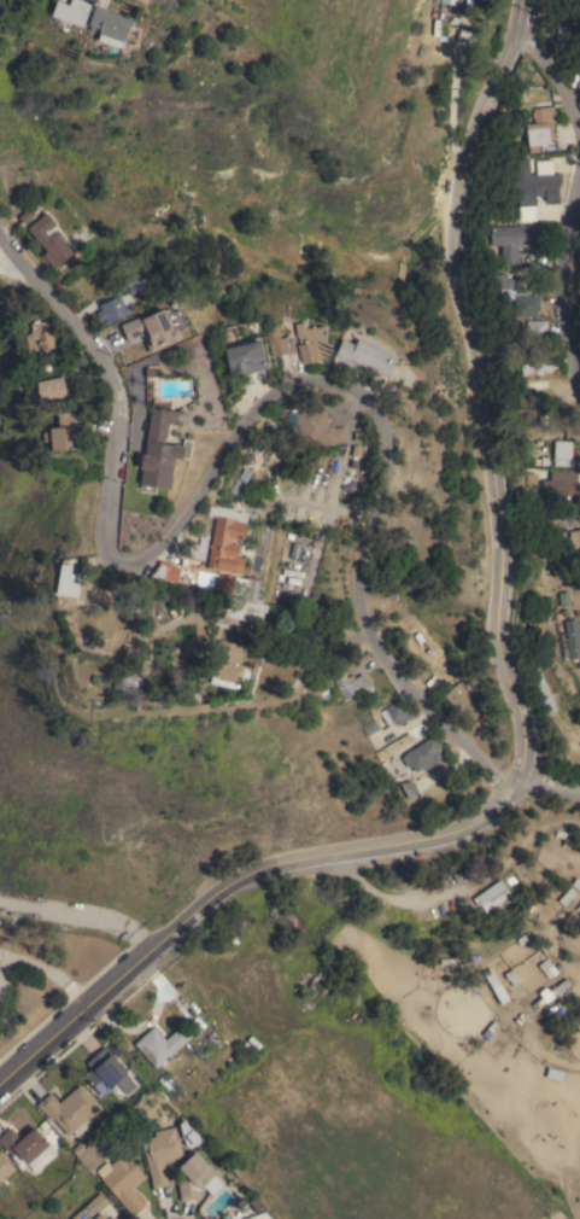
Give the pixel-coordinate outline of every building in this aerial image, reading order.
[(59,8),(62,0),(84,0),(74,30),(42,19),(47,4),(59,8)] [(437,12),(438,0),(464,0),(463,2),(467,2),(465,8),(463,8),(461,24),(437,21),(438,12),(437,12)] [(88,7),(125,19),(117,43),(116,42),(113,48),(90,41),(93,35),(92,35),(93,30),(81,27),(88,7)] [(553,105),(556,122),(552,123),(555,138),(549,138),(550,141),(556,140),(557,148),(527,152),(526,144),(528,144),(526,124),(534,123),(534,118),(533,118),(532,111),(533,111),(533,107),(553,105)] [(514,159),(529,159),(531,177),(563,174),(563,186),(553,186),(556,204),(544,205),(543,197),(533,198),(534,206),(516,208),(514,159)] [(535,173),(551,173),(551,159),(535,160),(535,173)] [(517,209),(533,208),(534,223),(517,223),(517,209)] [(51,227),(47,231),(68,256),(53,269),(22,232),(41,216),(51,227)] [(517,252),(519,252),(519,263),(502,263),(502,245),(491,245),(491,226),(515,226),(515,224),(541,224),(541,226),(546,226),(546,239),(541,239),(541,241),(521,241),(521,243),(519,245),(517,245),(517,246),(517,252)] [(506,282),(509,282),(509,288),(511,288),(511,296),(510,296),(510,302),(494,303),(494,288),(492,288),(492,274),(506,274),(506,282)] [(136,280),(143,278),(147,290),(131,294),(125,278),(135,275),(136,280)] [(123,315),(123,316),(106,322),(105,319),(99,320),(95,311),(100,310),(99,304),(129,293),(131,302),(130,302),(134,311),(123,315)] [(539,316),(514,316),(514,294),(528,294),(528,293),(532,293),(532,294),(539,294),(539,316)] [(174,327),(178,328),(182,334),(180,339),(151,352),(142,334),(129,340),(122,325),(140,315),(141,319),(164,308),(174,327)] [(527,336),(527,320),(546,320),(546,336),(527,336)] [(19,354),(17,337),(22,337),(22,336),(23,336),(22,326),(42,323),(46,350),(19,354)] [(298,367),(294,348),(297,348),(294,339),(291,325),(298,323),(299,326),(301,325),(303,331),(321,328),(323,348),(318,349),(320,362),(298,367)] [(291,355),(268,360),(262,329),(274,327),(276,342),(287,339),(291,355)] [(256,342),(262,371),(239,375),(238,373),(221,377),(215,350),(256,342)] [(393,360),(383,380),(346,363),(345,366),(329,360),(338,342),(351,348),(353,342),(393,360)] [(535,374),(534,372),(523,375),(520,364),(532,361),(531,358),(551,351),(556,368),(535,374)] [(52,380),(55,399),(30,404),(27,385),(52,380)] [(163,488),(150,485),(148,492),(133,490),(134,484),(133,484),(135,468),(133,468),(135,453),(136,454),(145,407),(171,410),(170,424),(162,422),(159,437),(158,437),(157,442),(168,444),(168,441),(183,444),(182,457),(176,456),(175,459),(168,457),(163,488)] [(328,426),(333,426),(333,427),(344,426),(345,442),(334,443),(334,444),(298,447),(298,436),(293,437),(291,412),(295,410),(295,412),(326,409),(328,426)] [(37,434),(45,434),(45,431),(53,430),(53,415),(64,415),(65,430),(70,430),(71,453),(47,454),(46,444),(39,445),(37,434)] [(555,439),(573,441),(572,447),(574,447),(573,466),(555,466),(555,457),(553,457),(555,439)] [(260,463),(260,465),(242,468),(240,454),(246,453),(245,444),(264,442),(266,450),(268,450),(269,462),(260,463)] [(578,471),(578,480),(579,480),(579,507),(567,507),(567,498),(550,498),(550,490),(543,490),(543,479),(550,479),(551,471),(578,471)] [(212,520),(204,519),(205,508),(213,509),(213,507),(223,508),(223,509),(233,512),(234,504),(254,509),(251,527),(244,526),(240,543),(227,541),(227,544),(235,547),(233,559),(241,560),(239,577),(229,576),(229,574),(203,570),(212,520)] [(569,531),(579,529),(579,550),(574,552),(569,531)] [(200,565),(176,560),(177,556),(178,555),(181,552),(184,548),(188,548),(189,538),(204,541),(200,565)] [(60,564),(71,565),(72,561),(82,562),(76,596),(57,593),(60,564)] [(169,565),(168,570),(177,571),(175,585),(145,578),(154,566),(156,562),(169,565)] [(230,596),(215,594),(217,577),(233,579),(230,596)] [(251,606),(238,603),(241,579),(254,582),(251,606)] [(576,619),(579,645),(579,670),(578,658),(569,659),(564,622),(576,619)] [(240,664),(244,665),(238,689),(210,682),(217,654),(212,653),(216,637),(245,646),(240,664)] [(334,681),(345,673),(346,677),(352,673),(355,677),(362,673),(374,692),(361,700),(355,701),(353,699),(346,700),(334,681)] [(471,695),(469,699),(481,711),(471,719),(462,710),(459,711),(444,695),(458,682),(471,695)] [(380,713),(403,701),(410,716),(412,719),(400,727),(398,723),(388,728),(380,713)] [(361,728),(374,721),(379,730),(371,734),(374,737),(369,740),(367,736),(365,737),(361,728)] [(429,737),(443,759),(418,775),(416,772),(409,776),(404,768),(399,771),(398,770),(396,771),(394,768),(396,766),(393,763),(402,757),(429,737)] [(414,797),(404,804),(394,787),(408,785),(414,797)] [(491,862),(493,868),(465,876),(463,870),(491,862)] [(500,879),(511,894),(486,912),(480,904),(479,905),(474,898),(500,879)] [(564,906),(558,900),(570,886),(576,892),(564,906)] [(528,932),(532,938),(521,946),(516,940),(528,932)] [(543,962),(547,957),(558,972),(553,976),(543,962)] [(516,975),(521,982),(514,986),(509,979),(506,979),(504,973),(511,968),(515,975),(516,975)] [(539,1008),(534,1003),(541,997),(539,992),(540,991),(539,990),(544,986),(545,987),(546,987),(550,991),(567,978),(570,984),(539,1008)] [(515,1020),(517,1017),(520,1020),(525,1015),(527,1017),(520,1025),(515,1020)] [(183,1023),(193,1036),(157,1068),(135,1043),(153,1026),(165,1039),(183,1023)] [(122,1052),(116,1057),(109,1049),(115,1043),(122,1052)] [(127,1093),(116,1083),(112,1086),(112,1087),(102,1096),(83,1074),(90,1068),(86,1063),(105,1045),(110,1050),(109,1051),(128,1073),(127,1073),(136,1085),(127,1093)] [(80,1084),(86,1091),(84,1091),(100,1108),(84,1121),(88,1126),(76,1137),(72,1132),(69,1136),(53,1118),(51,1120),(43,1112),(42,1112),(36,1104),(51,1092),(59,1102),(80,1084)] [(49,1126),(43,1131),(40,1126),(45,1121),(49,1126)] [(1,1144),(0,1143),(0,1136),(11,1126),(19,1136),(31,1125),(48,1144),(48,1145),(55,1153),(35,1171),(28,1163),(27,1163),(27,1162),(22,1167),(11,1156),(12,1155),(1,1144)] [(141,1139),(156,1136),(154,1131),(175,1126),(183,1157),(165,1162),(170,1184),(153,1189),(151,1180),(152,1180),(141,1139)] [(80,1143),(84,1149),(77,1155),(71,1149),(80,1143)] [(178,1182),(191,1180),(178,1167),(197,1150),(210,1166),(223,1180),(209,1192),(205,1189),(201,1191),(200,1190),(200,1197),(181,1201),(178,1182)] [(16,1168),(0,1183),(0,1151),(16,1168)] [(146,1205),(133,1217),(128,1211),(100,1179),(101,1178),(95,1171),(107,1160),(111,1163),(124,1151),(129,1156),(129,1157),(146,1177),(133,1188),(146,1205)] [(99,1212),(105,1218),(70,1218),(89,1202),(89,1201),(100,1191),(110,1202),(99,1212)]
